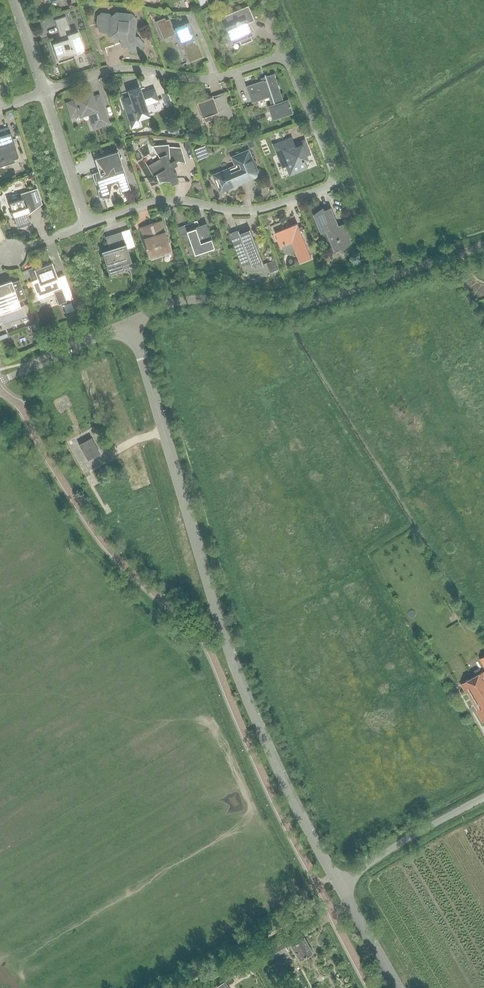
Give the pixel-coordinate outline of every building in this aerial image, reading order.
[(240,45),(252,40),(250,36),(252,35),(248,24),(254,21),(248,6),(226,15),(230,25),(225,27),(232,43),(238,40),(240,45)] [(134,37),(136,20),(131,14),(116,13),(111,17),(109,14),(101,13),(98,16),(97,24),(98,28),(100,28),(100,31),(109,32),(114,38),(120,39),(123,47),(127,46),(132,52),(135,52),(144,45),(138,38),(134,37)] [(164,18),(156,22),(163,39),(175,34),(174,33),(176,32),(189,63),(203,57),(189,23),(175,28),(175,30),(173,30),(169,20),(166,21),(164,18)] [(52,44),(59,63),(75,58),(74,54),(84,51),(78,32),(71,34),(67,22),(57,26),(62,41),(52,44)] [(247,86),(252,103),(269,98),(272,107),(270,107),(274,119),(279,117),(280,120),(281,120),(280,117),(292,113),(288,101),(284,102),(275,74),(267,77),(266,75),(265,75),(267,80),(247,86)] [(123,103),(124,109),(131,129),(140,126),(138,119),(148,116),(145,106),(158,101),(154,90),(141,94),(139,88),(129,91),(131,98),(123,100),(124,103),(123,103)] [(94,103),(91,94),(75,100),(76,101),(68,104),(72,117),(80,114),(80,116),(89,113),(94,128),(108,123),(101,101),(94,103)] [(197,102),(188,102),(195,120),(202,117),(202,118),(212,114),(215,124),(233,117),(225,95),(213,99),(212,97),(197,102)] [(18,156),(11,133),(9,127),(0,130),(0,163),(13,158),(14,160),(17,159),(18,158),(18,157),(18,156)] [(291,146),(288,140),(274,145),(283,166),(286,165),(290,175),(308,168),(305,161),(308,160),(307,156),(310,155),(305,141),(291,146)] [(178,162),(186,163),(181,148),(169,147),(168,145),(152,146),(159,158),(160,157),(160,159),(147,166),(153,176),(156,175),(159,182),(176,182),(177,173),(174,173),(172,168),(177,165),(176,163),(178,162)] [(92,174),(101,201),(109,198),(111,186),(118,181),(122,194),(131,191),(118,151),(95,159),(99,171),(92,174)] [(219,187),(221,191),(258,176),(259,175),(249,151),(233,158),(237,166),(224,172),(224,171),(213,175),(218,188),(219,187)] [(30,191),(20,194),(22,199),(9,203),(12,212),(10,213),(11,217),(13,216),(17,228),(31,224),(27,212),(29,211),(28,207),(34,205),(30,191)] [(343,251),(352,243),(345,228),(340,230),(331,208),(325,211),(323,208),(314,215),(322,234),(327,232),(336,250),(341,248),(343,251)] [(293,242),(301,263),(312,258),(298,224),(290,227),(287,220),(270,227),(274,235),(276,234),(281,247),(293,242)] [(144,239),(150,257),(171,250),(165,233),(161,222),(163,221),(162,221),(140,228),(140,229),(141,228),(145,239),(144,239)] [(188,232),(196,255),(216,248),(209,228),(205,229),(204,226),(200,227),(198,221),(185,225),(187,232),(188,232)] [(243,264),(251,261),(253,267),(253,266),(253,265),(262,262),(264,266),(264,265),(259,251),(260,251),(260,250),(260,249),(260,248),(259,248),(259,247),(259,246),(259,245),(259,244),(259,243),(259,242),(259,241),(258,241),(258,242),(255,242),(250,229),(250,231),(241,234),(239,230),(231,234),(243,264)] [(113,248),(103,251),(110,273),(132,266),(125,245),(125,244),(121,233),(109,236),(113,248)] [(275,261),(267,264),(271,274),(279,271),(275,261)] [(53,292),(59,305),(73,300),(67,282),(60,284),(52,263),(34,269),(34,268),(27,270),(32,282),(38,299),(44,297),(44,295),(53,292)] [(11,281),(0,285),(0,308),(4,306),(6,312),(21,307),(18,300),(26,297),(20,280),(12,283),(11,281)] [(100,454),(92,438),(80,445),(88,460),(100,454)] [(461,685),(482,722),(483,721),(483,672),(461,685)] [(287,950),(278,935),(267,941),(276,956),(287,950)] [(313,953),(305,938),(291,945),(300,960),(313,953)]
